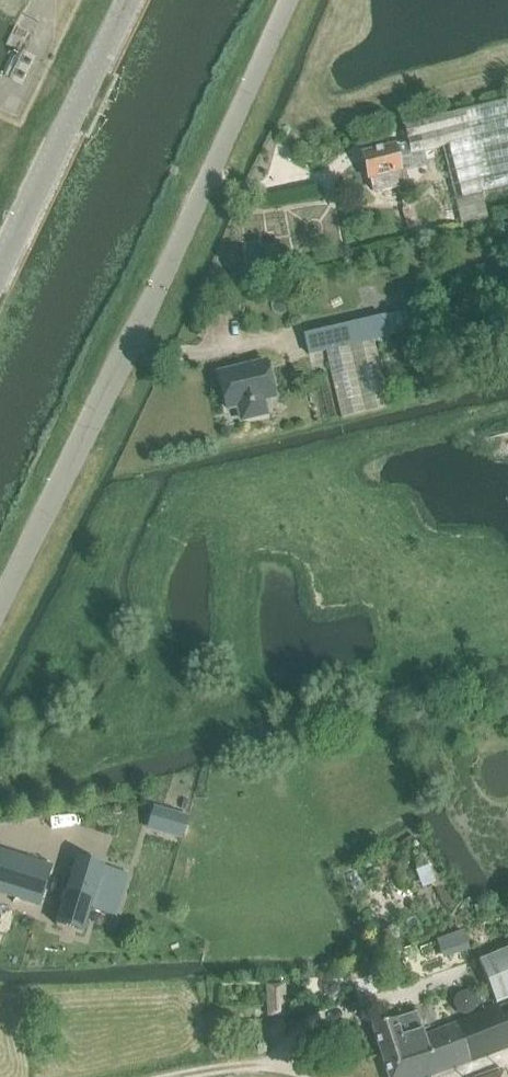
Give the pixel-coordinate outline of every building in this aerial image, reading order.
[(362,157),(368,181),(371,182),(372,188),(371,188),(372,192),(378,195),(390,192),(390,191),(399,189),(400,190),(404,189),(407,183),(404,171),(427,166),(423,152),(442,148),(445,162),(449,175),(452,189),(455,204),(461,227),(487,221),(482,197),(507,191),(507,104),(403,130),(406,143),(397,145),(398,148),(362,157)] [(317,274),(302,278),(305,288),(320,284),(317,274)] [(373,342),(414,332),(410,313),(305,338),(309,357),(327,353),(343,420),(367,414),(389,409),(373,342)] [(413,348),(402,351),(406,368),(417,366),(413,348)] [(218,375),(225,410),(237,407),(240,421),(264,416),(261,402),(272,399),(265,365),(218,375)] [(165,819),(160,835),(176,841),(182,824),(165,819)] [(51,868),(0,851),(0,893),(38,906),(51,868)] [(78,859),(56,927),(83,935),(91,910),(117,918),(127,887),(102,879),(105,868),(78,859)] [(442,961),(471,951),(465,934),(436,944),(442,961)] [(168,940),(165,955),(179,958),(181,943),(168,940)] [(476,962),(494,1006),(507,1000),(507,949),(476,962)] [(266,986),(268,1018),(288,1017),(286,985),(266,986)] [(474,997),(466,994),(457,997),(454,1005),(457,1014),(465,1017),(474,1014),(477,1006),(474,997)] [(372,1029),(388,1076),(433,1076),(507,1050),(507,1003),(490,1010),(423,1038),(415,1015),(395,1022),(393,1021),(372,1029)] [(507,1069),(487,1076),(507,1076),(507,1070),(507,1069)]
